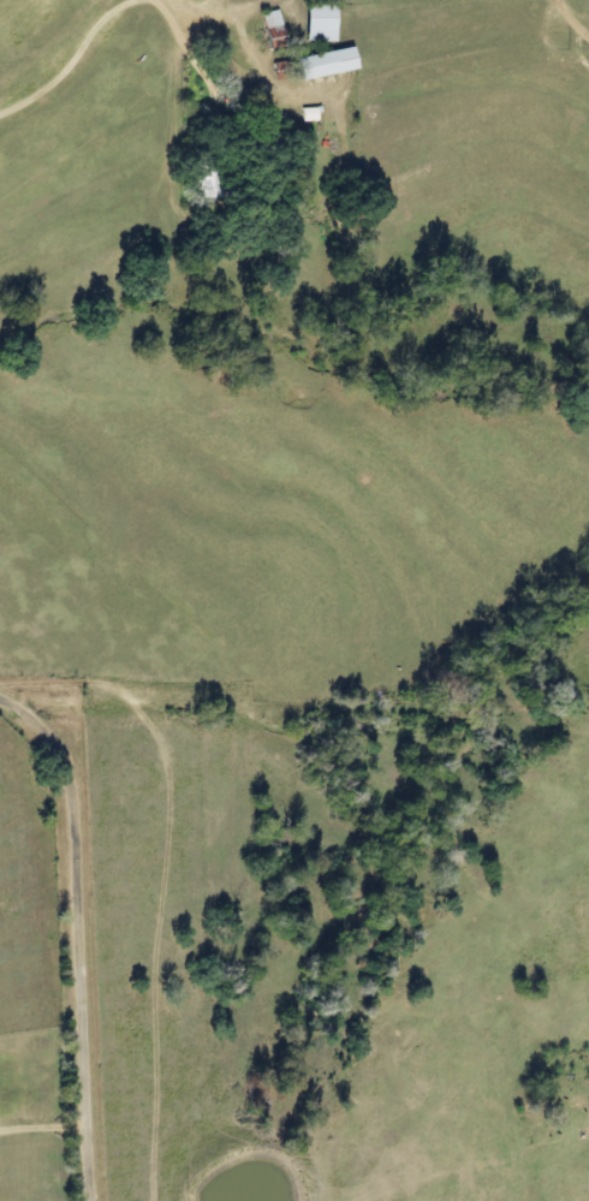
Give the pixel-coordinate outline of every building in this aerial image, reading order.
[(301,41),(330,41),(330,5),(301,5),(301,41)] [(259,29),(276,29),(275,11),(258,12),(259,29)] [(352,69),(348,47),(291,57),(295,79),(352,69)]
